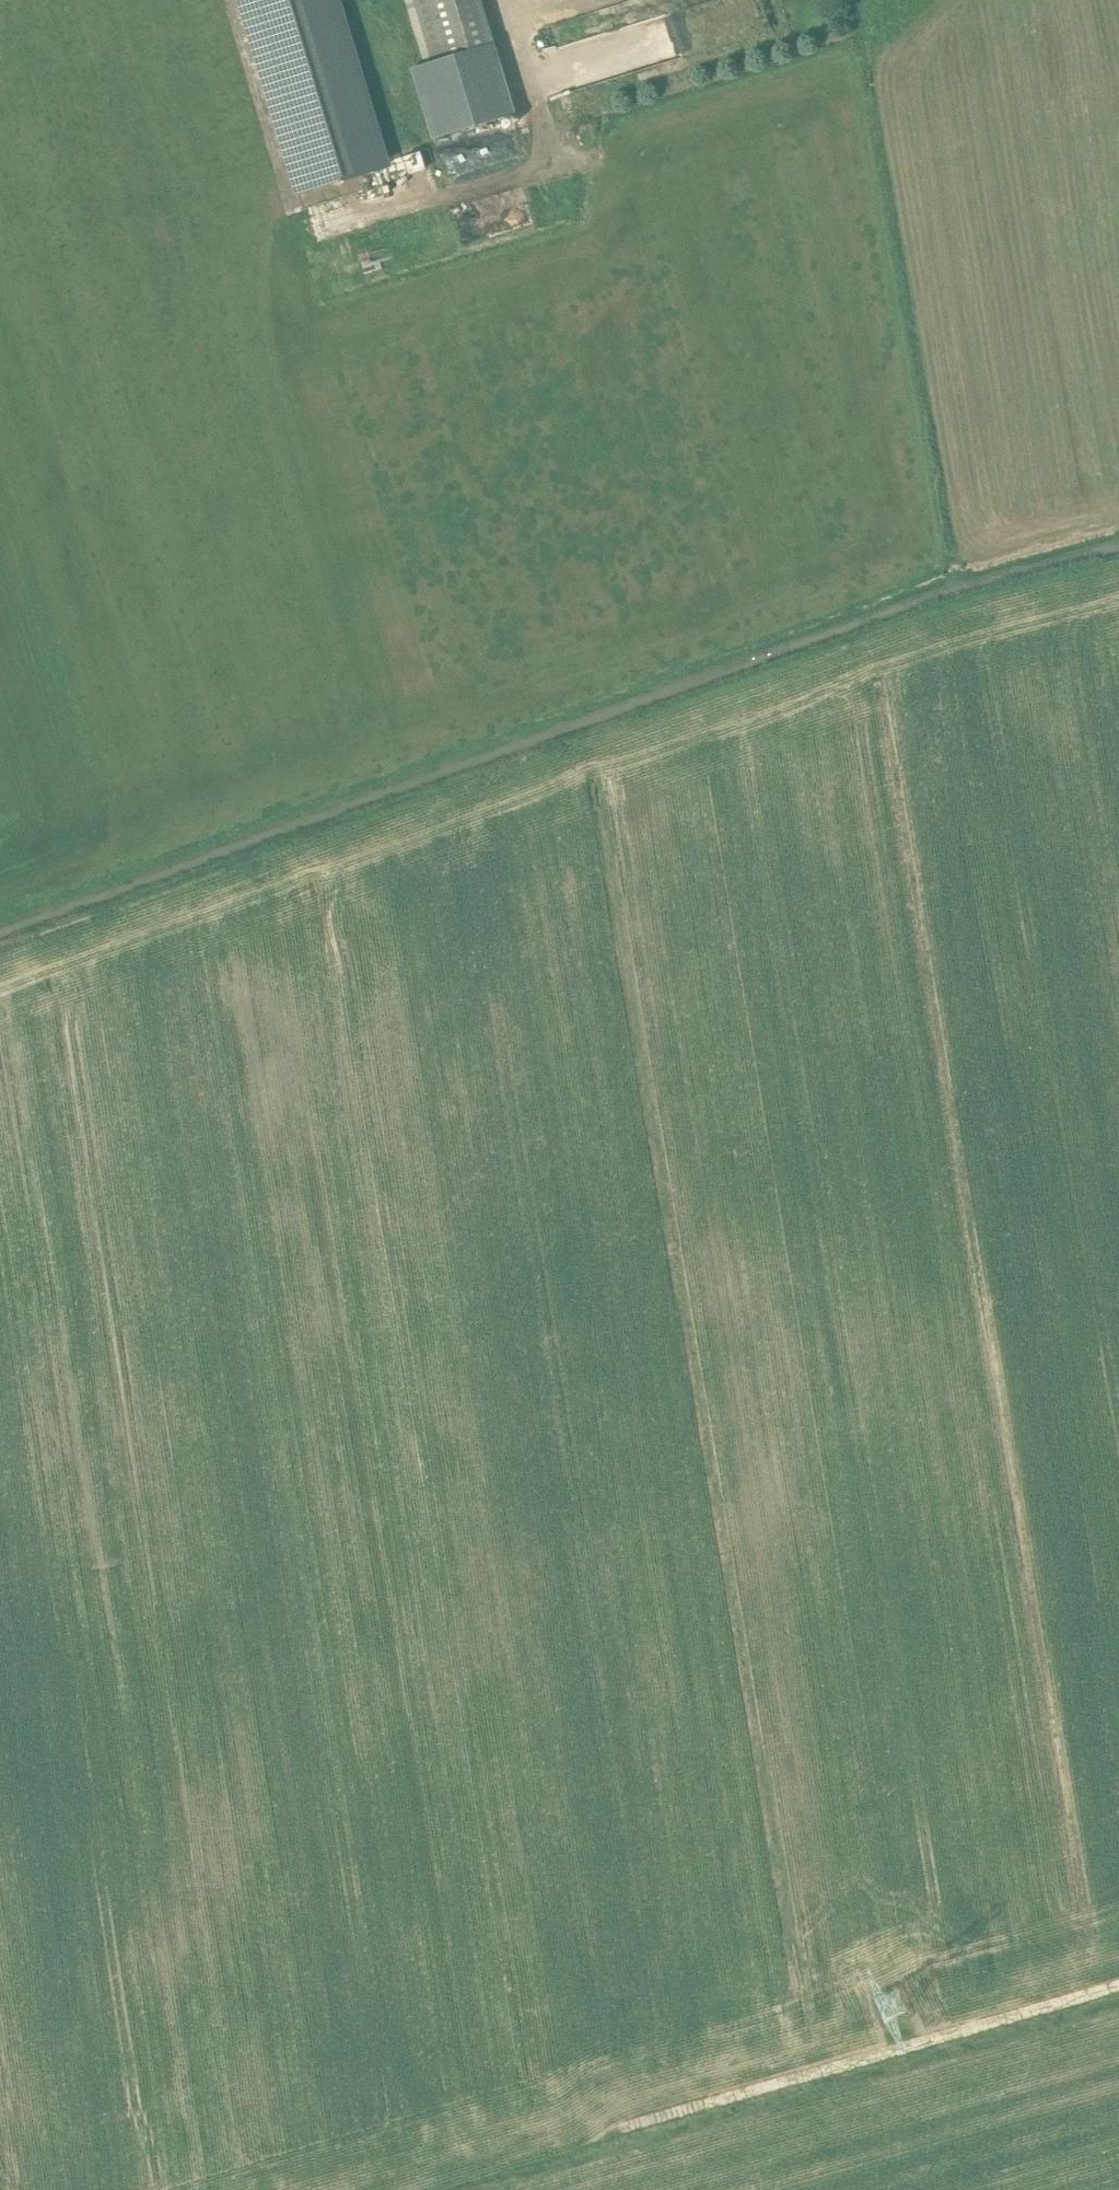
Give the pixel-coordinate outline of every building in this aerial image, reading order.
[(387,167),(337,0),(243,0),(301,193),(387,167)] [(441,165),(502,148),(498,131),(436,148),(441,165)]
